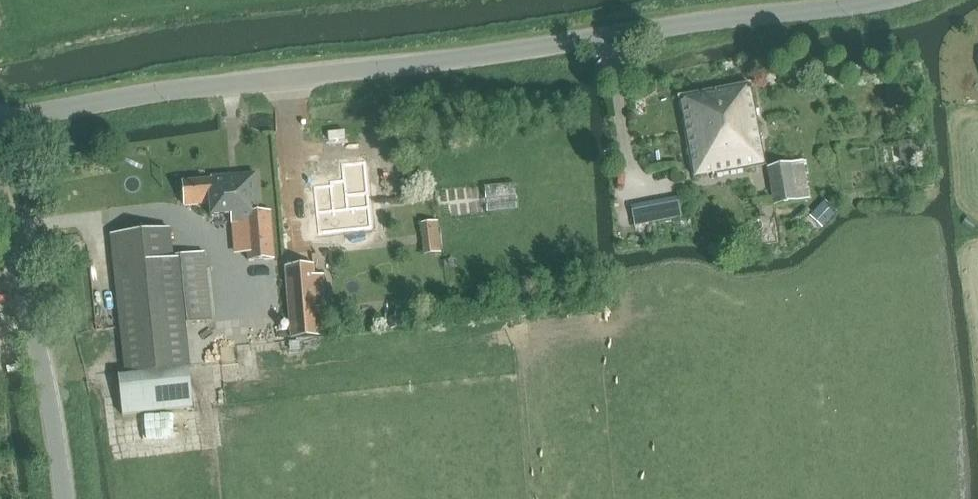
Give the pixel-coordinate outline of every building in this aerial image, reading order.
[(711,174),(764,164),(748,84),(678,98),(694,175),(711,172),(711,174)] [(808,197),(803,160),(768,166),(774,202),(808,197)] [(360,163),(337,165),(339,181),(326,182),(327,185),(310,187),(314,233),(366,228),(360,163)] [(270,211),(259,212),(256,173),(211,177),(212,179),(183,182),(185,205),(210,203),(211,216),(231,215),(231,223),(246,222),(249,261),(274,259),(270,211)] [(688,184),(638,193),(642,213),(691,204),(688,184)] [(814,212),(826,224),(837,212),(825,201),(814,212)] [(449,241),(447,207),(430,208),(432,241),(449,241)] [(684,207),(660,211),(662,223),(687,219),(684,207)] [(185,324),(182,324),(174,255),(171,227),(113,234),(128,373),(190,367),(185,324)] [(182,324),(185,324),(213,321),(205,252),(174,255),(182,324)] [(288,336),(316,334),(312,262),(284,264),(288,336)] [(246,351),(258,351),(258,333),(245,334),(246,351)]
